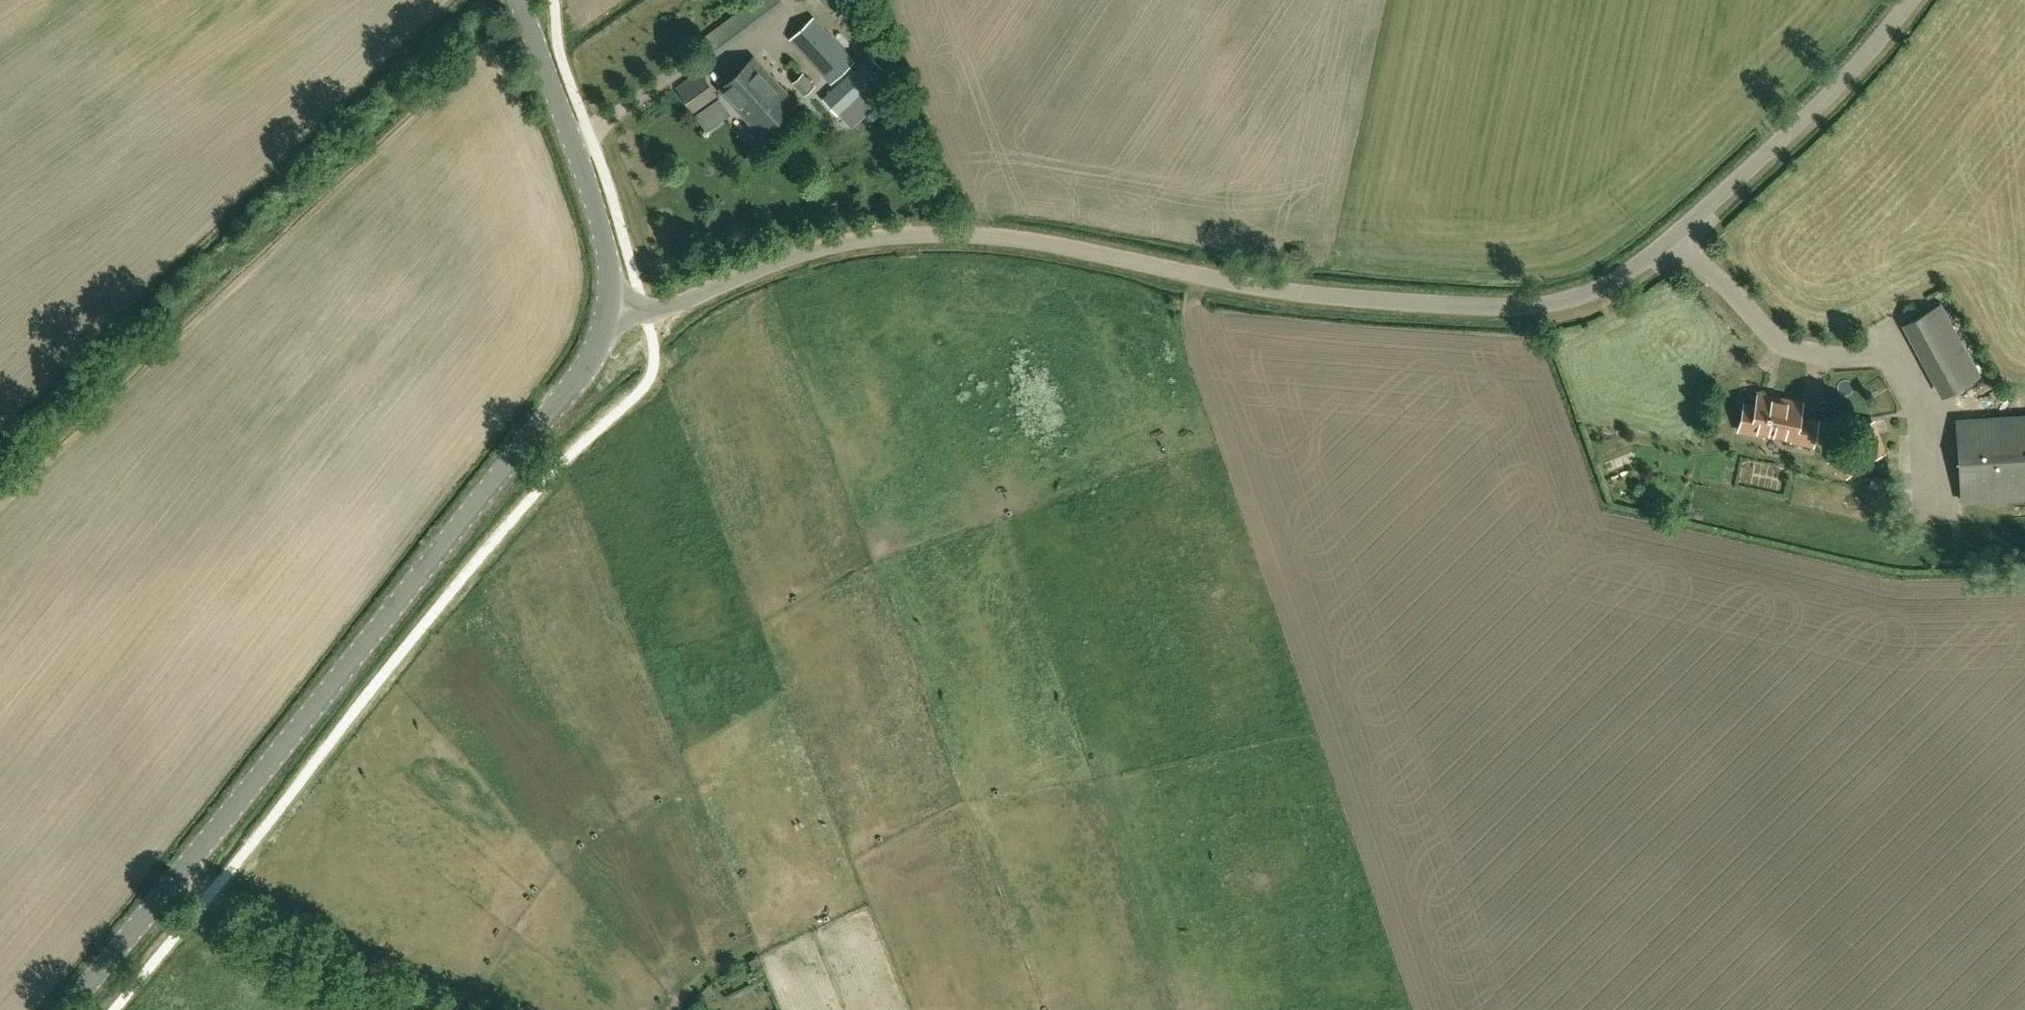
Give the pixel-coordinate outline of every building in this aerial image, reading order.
[(784,4),(781,0),(752,0),(703,37),(718,55),(784,4)] [(831,82),(853,61),(813,18),(790,39),(831,82)] [(838,113),(884,71),(870,56),(824,98),(838,113)] [(762,135),(796,102),(755,58),(720,91),(762,135)] [(696,112),(703,108),(716,99),(699,74),(698,72),(677,86),(679,87),(696,112)] [(805,95),(815,86),(803,72),(792,82),(805,95)] [(884,87),(869,99),(874,106),(889,94),(884,87)] [(1940,305),(1914,319),(1911,321),(1949,392),(1972,379),(1979,375),(1940,305)] [(1798,417),(1801,402),(1759,394),(1757,406),(1745,403),(1740,430),(1762,435),(1762,433),(1793,439),(1793,440),(1812,444),(1817,420),(1798,417)] [(2024,496),(2024,416),(1957,420),(1962,500),(2024,496)] [(1865,460),(1887,453),(1875,419),(1853,427),(1865,460)]
